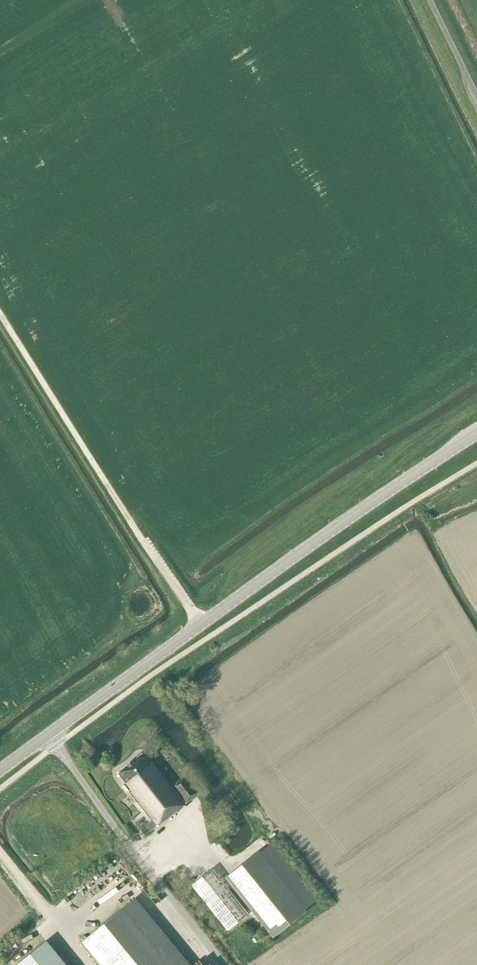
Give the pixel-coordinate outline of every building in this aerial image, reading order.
[(157,826),(200,792),(186,775),(172,786),(152,762),(150,763),(142,753),(118,773),(126,783),(123,784),(128,791),(129,791),(152,820),(145,826),(150,831),(157,826)] [(259,854),(227,878),(273,935),(304,910),(259,854)] [(191,885),(227,930),(248,914),(212,869),(191,885)] [(99,964),(190,964),(135,898),(80,943),(99,964)] [(17,964),(66,964),(46,941),(17,964)] [(214,955),(202,964),(222,964),(214,955)]
